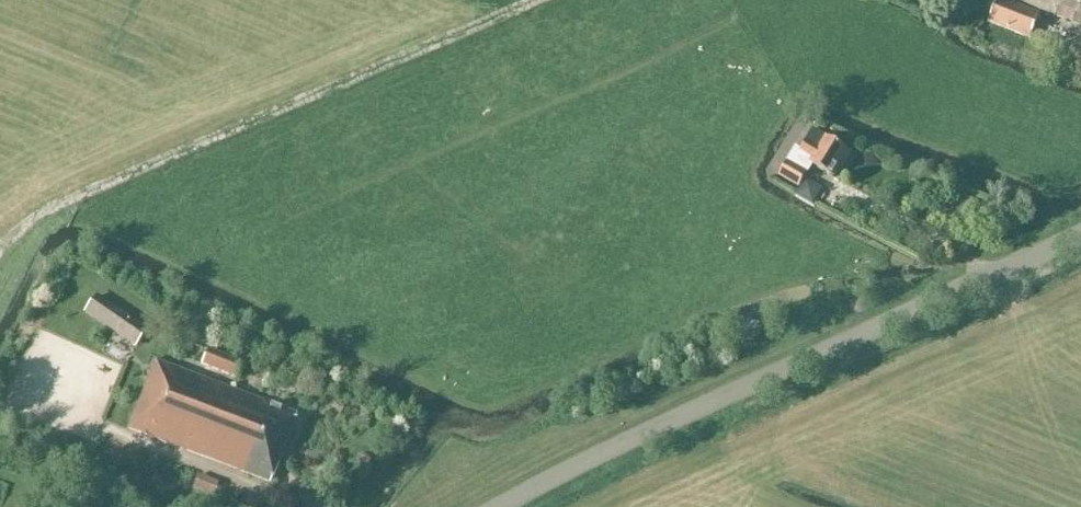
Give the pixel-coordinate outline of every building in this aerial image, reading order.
[(1030,39),(1039,13),(1002,0),(998,0),(989,24),(1030,39)] [(1080,26),(1080,0),(1012,0),(1080,26)] [(815,131),(802,152),(796,148),(778,177),(798,189),(812,167),(836,181),(852,153),(815,131)] [(82,313),(134,349),(147,330),(95,295),(82,313)] [(817,361),(828,357),(821,340),(810,344),(817,361)] [(200,365),(235,379),(241,362),(207,349),(200,365)] [(129,430),(271,485),(297,417),(156,362),(129,430)] [(218,484),(198,476),(192,490),(213,498),(218,484)]
